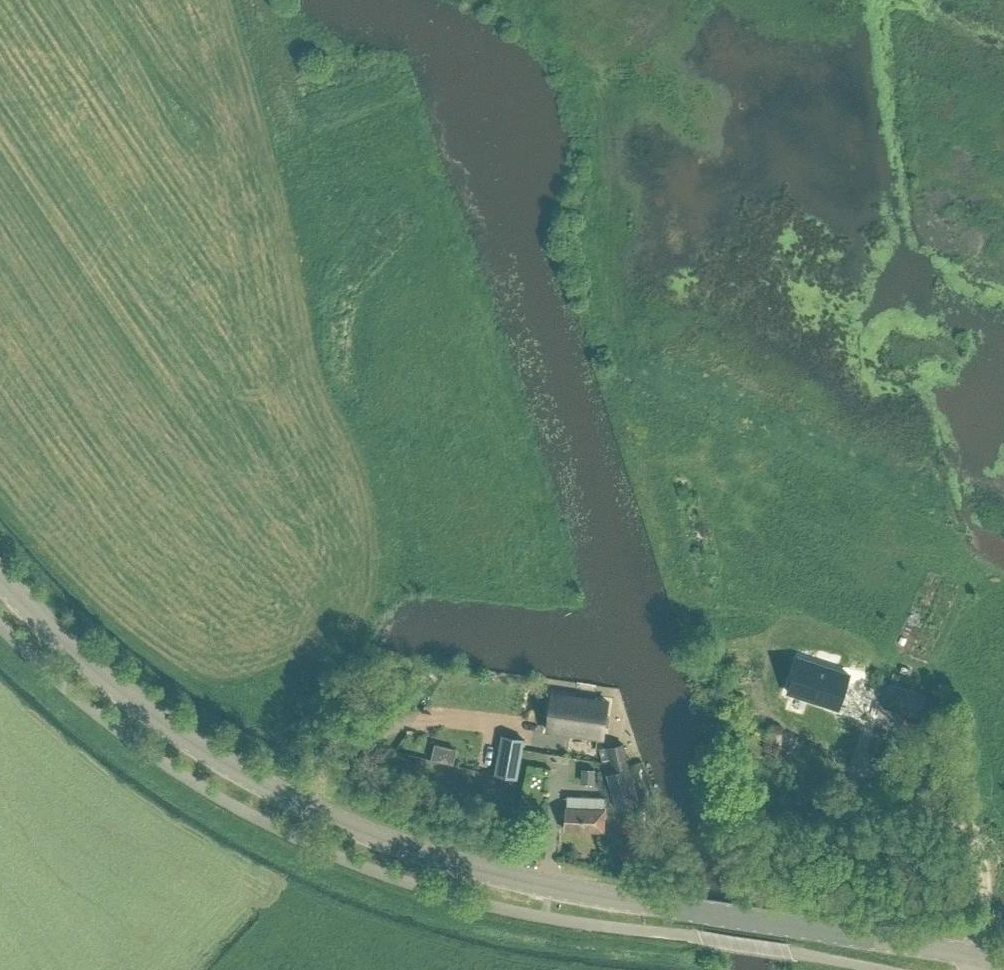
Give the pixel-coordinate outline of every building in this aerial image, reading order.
[(788,691),(838,707),(849,673),(799,657),(788,691)] [(132,680),(146,683),(148,669),(134,667),(132,680)] [(891,683),(883,706),(917,717),(925,694),(891,683)] [(615,707),(559,704),(557,740),(612,743),(615,707)] [(524,739),(503,735),(495,774),(516,778),(524,739)] [(453,763),(457,747),(435,742),(431,758),(453,763)] [(614,768),(628,764),(623,743),(609,746),(614,768)] [(596,768),(582,767),(580,782),(594,783),(596,768)] [(629,768),(607,774),(618,809),(639,802),(629,768)] [(566,828),(604,830),(606,798),(567,796),(566,828)]
